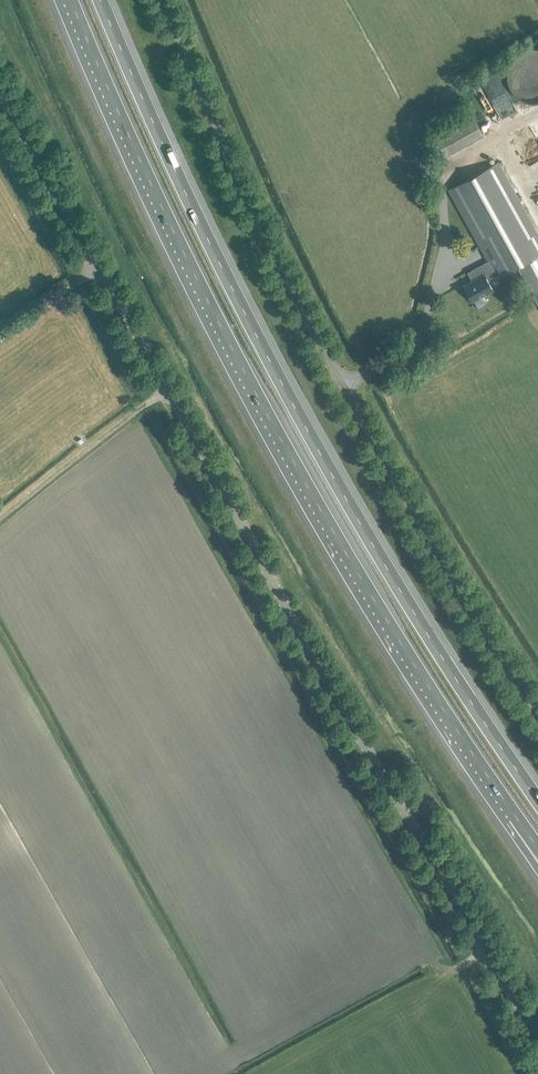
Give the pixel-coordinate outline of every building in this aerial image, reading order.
[(472,109),(434,127),(446,154),(485,134),(472,109)] [(498,162),(449,189),(488,261),(467,272),(472,281),(464,285),(473,300),(492,290),(487,280),(496,275),(496,277),(516,266),(537,305),(537,234),(498,162)]
